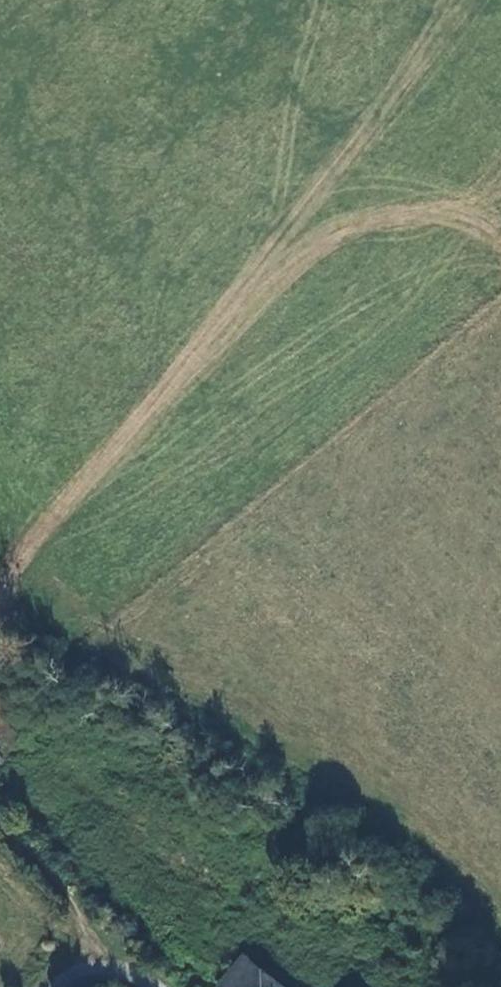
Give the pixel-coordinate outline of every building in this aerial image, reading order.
[(220,986),(330,986),(297,956),(277,978),(249,951),(220,986)]
